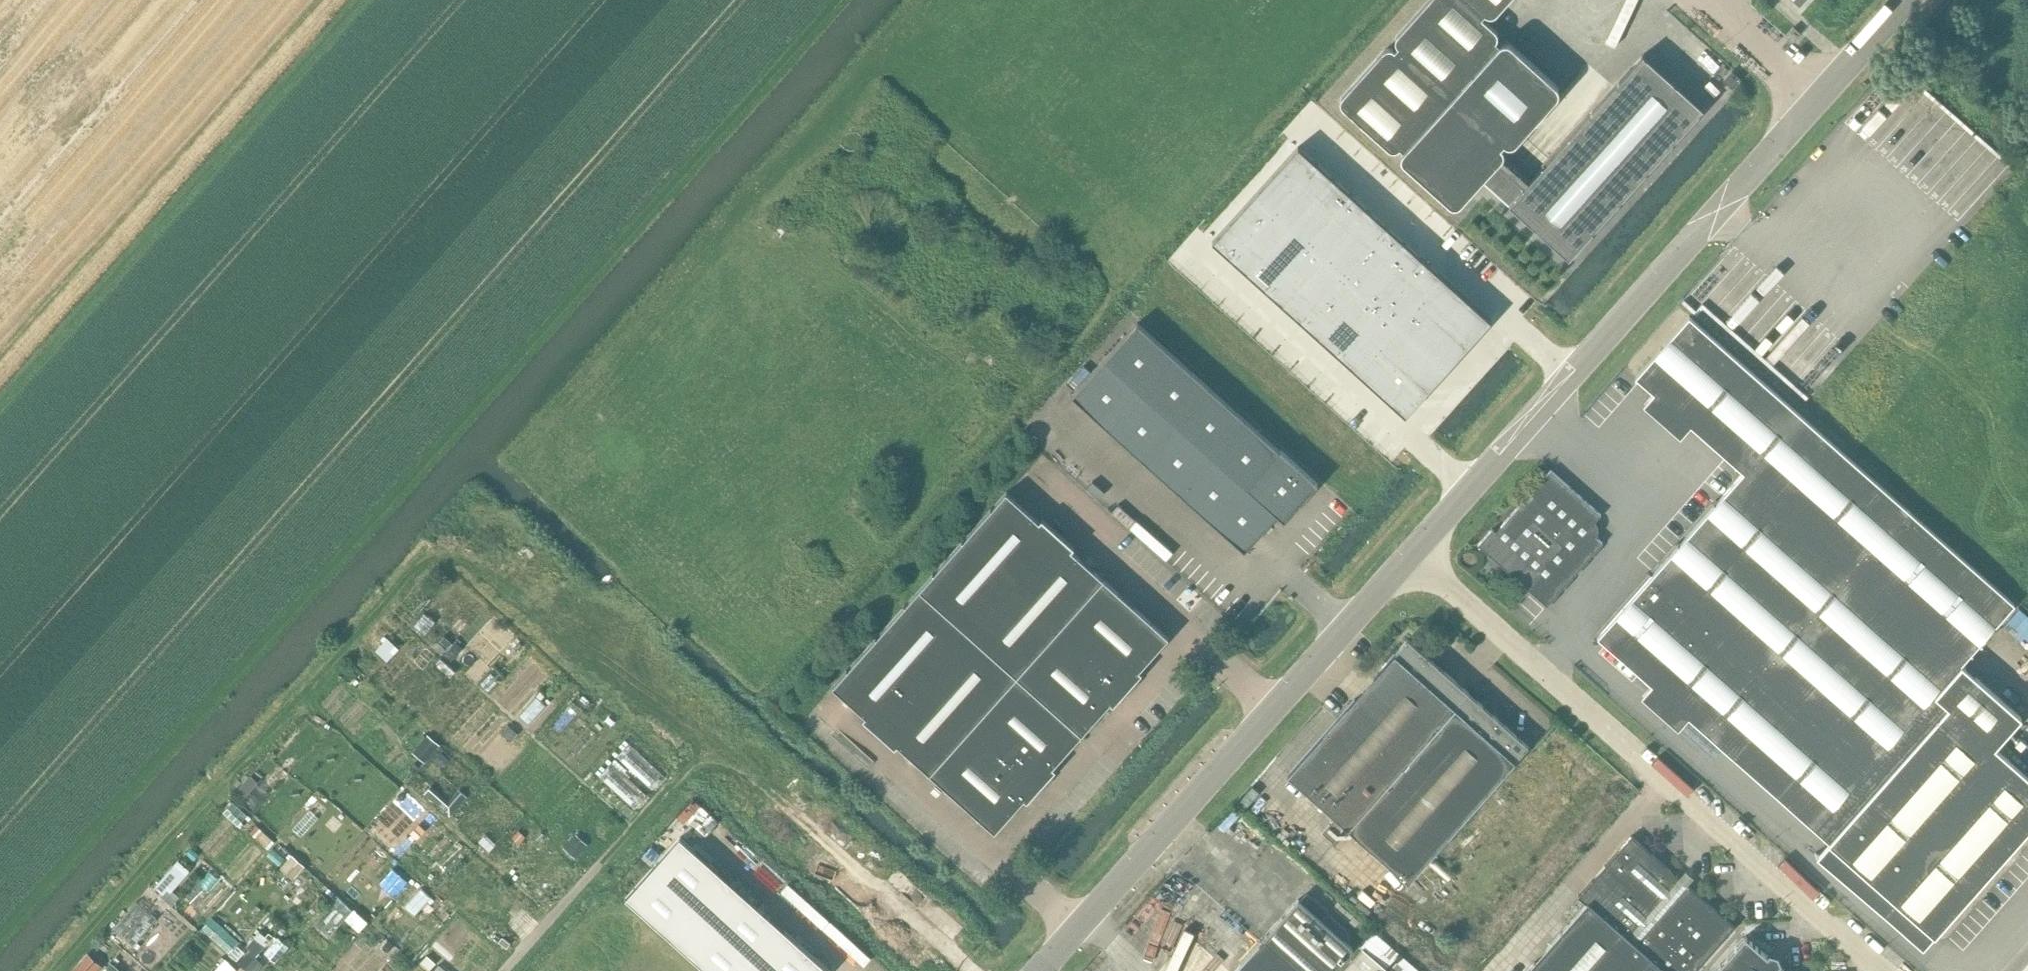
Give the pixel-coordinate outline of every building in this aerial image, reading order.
[(1340,101),(1341,104),(1343,107),(1388,148),(1391,149),(1394,150),(1397,149),(1400,148),(1404,150),(1402,154),(1401,157),(1402,160),(1404,162),(1450,203),(1451,204),(1453,204),(1455,205),(1457,204),(1459,203),(1461,202),(1482,179),(1569,255),(1703,108),(1643,54),(1527,182),(1500,159),(1502,156),(1504,154),(1504,150),(1503,147),(1501,145),(1504,142),(1507,143),(1510,144),(1514,143),(1516,141),(1557,96),(1558,94),(1559,91),(1559,88),(1558,86),(1556,83),(1511,43),(1509,42),(1506,41),(1504,41),(1501,42),(1500,43),(1497,40),(1498,37),(1498,34),(1497,31),(1496,29),(1482,17),(1485,14),(1488,15),(1491,16),(1493,15),(1496,14),(1509,0),(1428,0),(1397,35),(1396,38),(1395,41),(1396,43),(1398,46),(1395,49),(1392,47),(1389,47),(1386,48),(1384,50),(1342,95),(1341,98),(1340,101)] [(1792,26),(1785,34),(1786,35),(1792,42),(1792,41),(1800,33),(1792,26)] [(1732,87),(1740,79),(1732,71),(1724,79),(1732,87)] [(1297,146),(1255,194),(1273,210),(1316,163),(1297,146)] [(1316,163),(1273,210),(1291,226),(1334,178),(1316,163)] [(1334,178),(1291,226),(1308,242),(1351,194),(1334,178)] [(1255,194),(1212,241),(1230,257),(1273,210),(1255,194)] [(1351,194),(1308,242),(1326,258),(1369,210),(1351,194)] [(1273,210),(1230,257),(1248,273),(1291,226),(1273,210)] [(1369,210),(1326,258),(1344,274),(1388,227),(1369,210)] [(769,227),(778,233),(792,217),(786,212),(775,224),(773,222),(769,227)] [(1291,226),(1248,273),(1266,289),(1308,242),(1291,226)] [(1388,227),(1344,274),(1362,291),(1405,242),(1388,227)] [(1308,242),(1266,289),(1284,305),(1326,258),(1308,242)] [(1405,242),(1362,291),(1380,306),(1423,259),(1405,242)] [(1326,258),(1284,305),(1302,321),(1344,274),(1326,258)] [(1423,259),(1380,306),(1398,322),(1420,298),(1441,275),(1423,259)] [(1344,274),(1302,321),(1320,338),(1362,291),(1344,274)] [(1441,275),(1420,298),(1471,343),(1492,320),(1441,275)] [(1362,291),(1320,338),(1338,353),(1380,306),(1362,291)] [(1420,298),(1398,322),(1448,368),(1471,343),(1420,298)] [(1380,306),(1338,353),(1355,369),(1377,345),(1398,322),(1380,306)] [(1598,636),(1651,683),(1652,684),(1688,716),(1829,841),(1817,855),(1883,913),(1895,901),(1923,898),(1934,936),(2027,830),(2027,775),(1995,746),(2022,716),(1962,664),(2015,603),(1797,411),(1689,316),(1635,377),(1654,393),(1690,425),(1743,472),(1598,636)] [(1279,449),(1137,322),(1072,395),(1244,549),(1277,513),(1284,519),(1318,482),(1280,448),(1279,449)] [(1398,322),(1377,345),(1427,392),(1448,368),(1398,322)] [(1377,345),(1355,369),(1407,415),(1427,392),(1377,345)] [(1593,533),(1593,523),(1601,513),(1551,469),(1496,532),(1492,528),(1478,544),(1548,605),(1603,541),(1593,533)] [(1140,669),(1169,636),(1072,549),(1074,546),(1042,517),(1039,520),(1006,490),(832,685),(865,715),(863,718),(895,746),(897,744),(995,830),(1024,798),(1027,800),(1056,768),(1053,765),(1111,701),(1114,704),(1142,671),(1140,669)] [(1395,653),(1288,774),(1335,816),(1322,831),(1335,843),(1348,828),(1365,843),(1408,881),(1426,861),(1431,855),(1515,760),(1528,745),(1434,662),(1408,638),(1395,653)] [(427,733),(419,743),(432,754),(440,743),(427,733)] [(442,751),(435,757),(442,764),(449,758),(442,751)] [(429,786),(424,792),(448,813),(450,815),(467,795),(461,790),(460,792),(450,803),(430,786),(429,786)] [(333,815),(322,827),(332,835),(343,823),(333,815)] [(519,830),(514,836),(519,841),(524,835),(519,830)] [(1745,936),(1726,957),(1715,948),(1735,926),(1632,835),(1578,896),(1586,903),(1527,970),(1696,970),(1710,954),(1720,963),(1714,970),(1785,970),(1745,936)] [(830,970),(680,837),(626,897),(709,970),(830,970)] [(393,868),(380,882),(394,895),(407,880),(393,868)] [(1312,911),(1297,898),(1232,970),(1331,970),(1353,947),(1343,939),(1349,932),(1328,913),(1322,919),(1312,911)] [(1362,946),(1340,970),(1389,970),(1362,946)]
